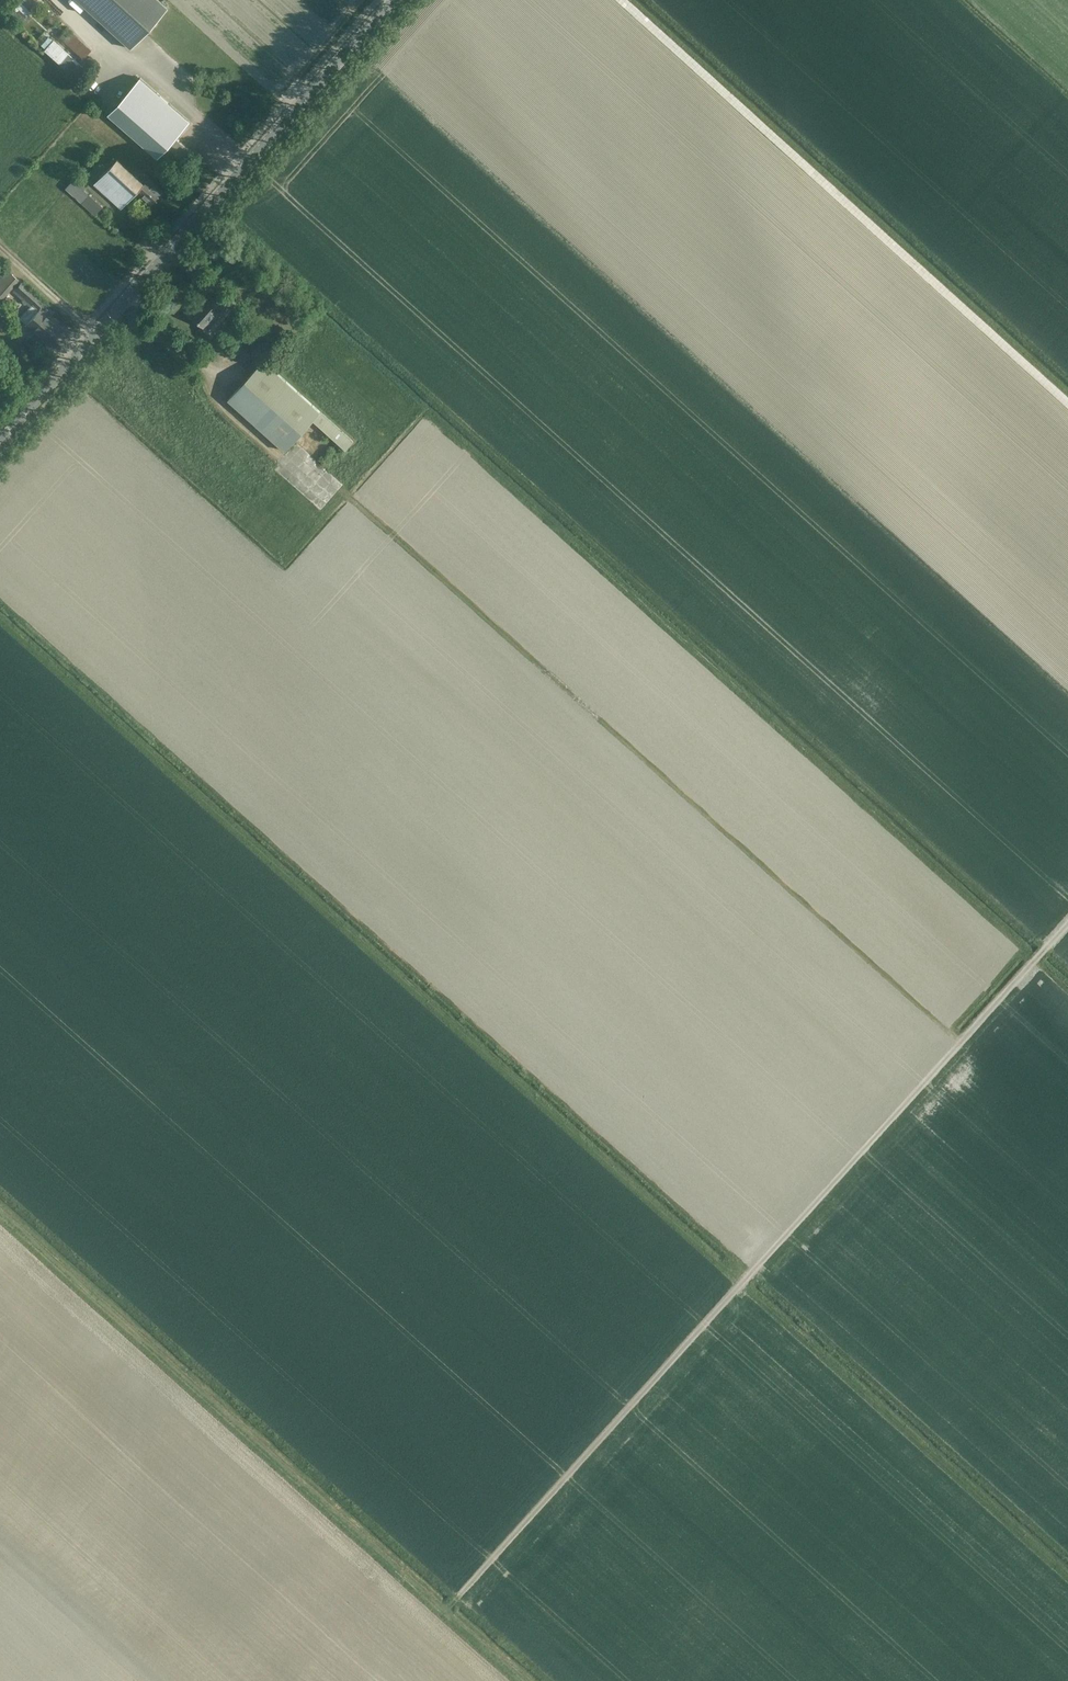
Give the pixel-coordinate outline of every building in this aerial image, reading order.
[(158,0),(76,0),(130,48),(166,7),(158,0)] [(83,59),(91,49),(66,27),(58,36),(83,59)] [(64,67),(73,57),(53,39),(52,39),(48,35),(40,44),(45,48),(44,49),(64,67)] [(158,157),(163,151),(178,165),(191,150),(175,136),(190,120),(140,77),(108,114),(158,157)] [(152,205),(165,191),(150,178),(146,183),(118,158),(94,184),(121,208),(137,191),(152,205)] [(96,214),(103,206),(74,179),(66,187),(96,214)] [(50,316),(54,311),(22,281),(22,280),(20,278),(19,279),(7,268),(0,276),(0,301),(13,287),(14,288),(12,291),(29,307),(32,303),(39,310),(26,324),(48,343),(62,327),(50,316)] [(192,315),(206,328),(224,309),(228,312),(234,305),(221,294),(216,300),(209,294),(202,302),(203,303),(192,315)] [(286,449),(313,419),(319,412),(262,361),(229,398),(286,449)] [(320,410),(319,412),(313,419),(346,448),(354,440),(320,410)]
